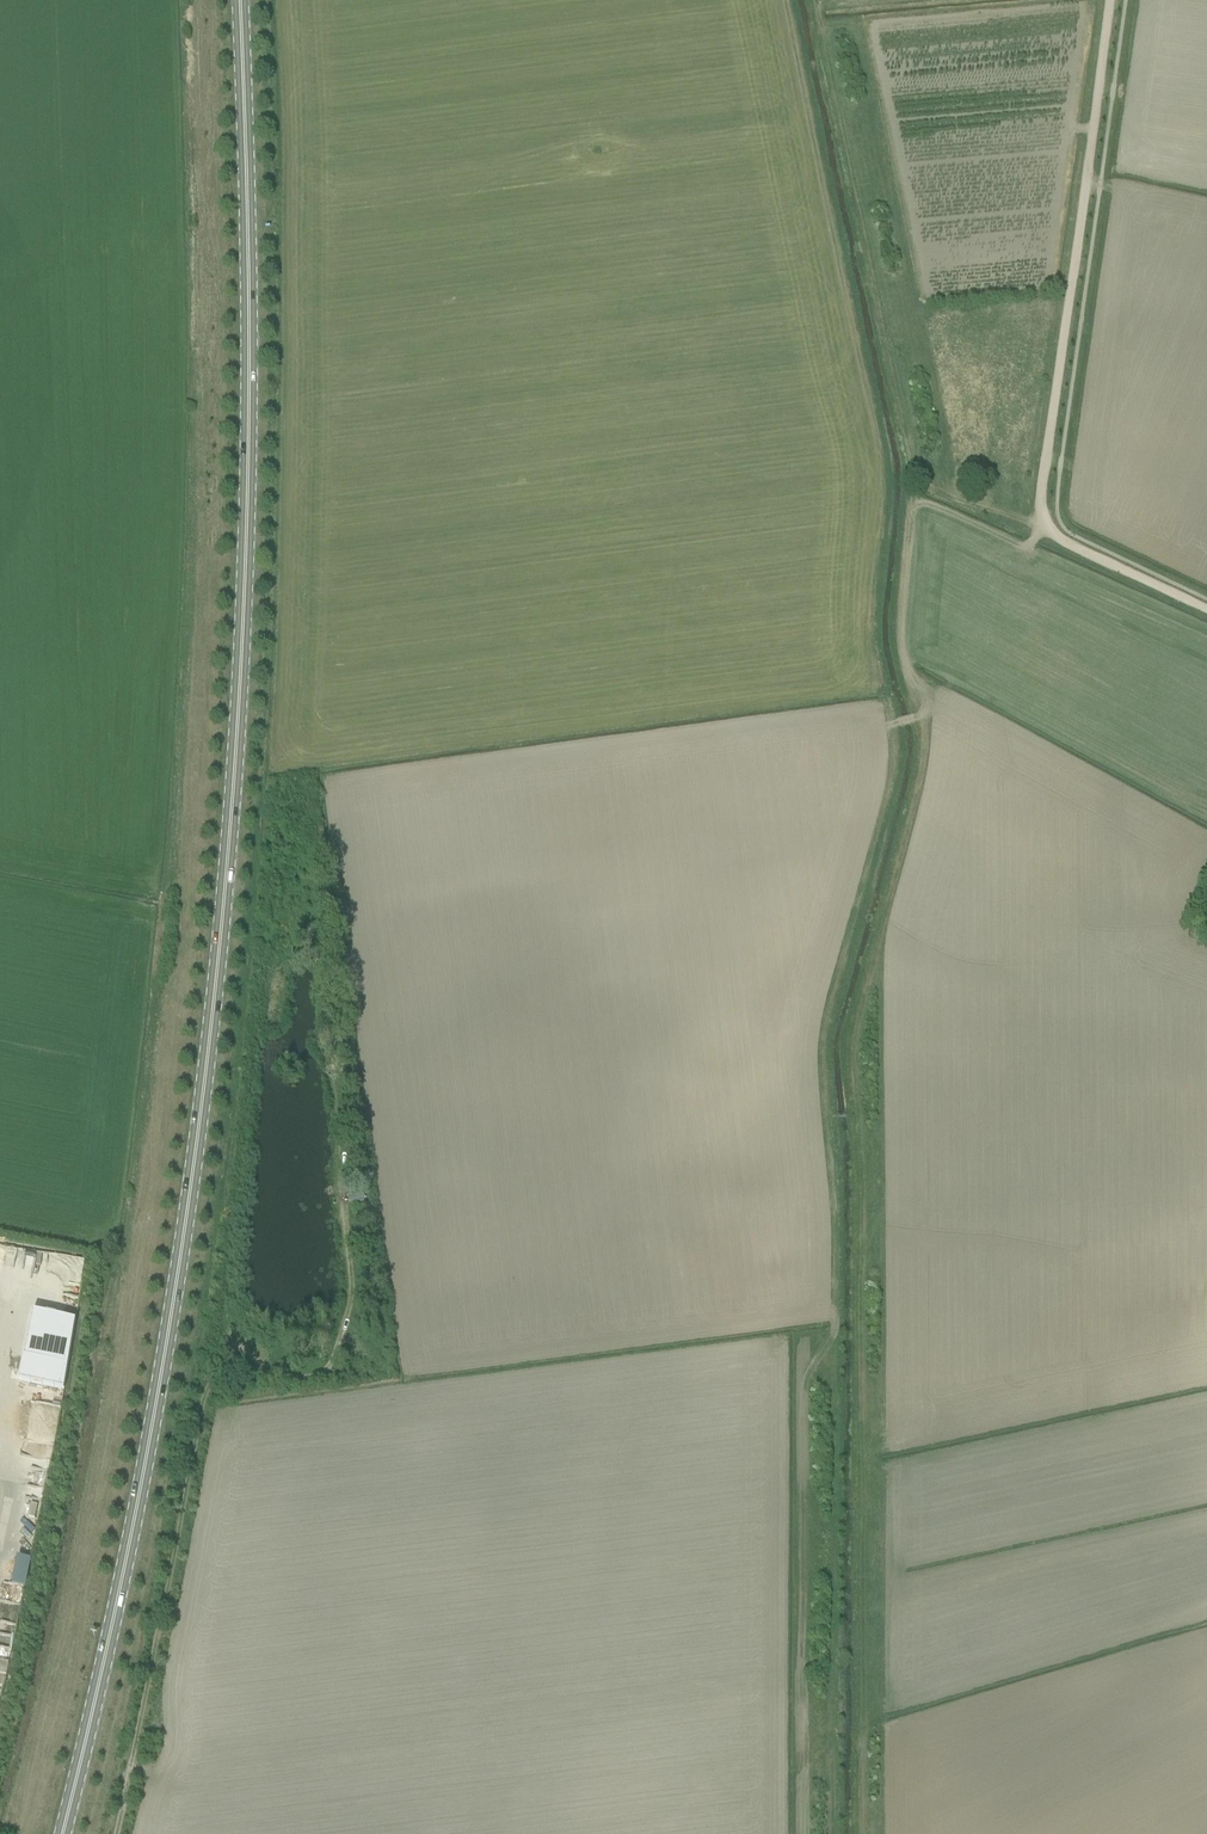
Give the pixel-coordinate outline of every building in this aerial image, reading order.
[(70,1356),(76,1320),(33,1311),(18,1381),(64,1391),(70,1356)] [(17,1584),(31,1586),(35,1558),(21,1556),(17,1584)]
